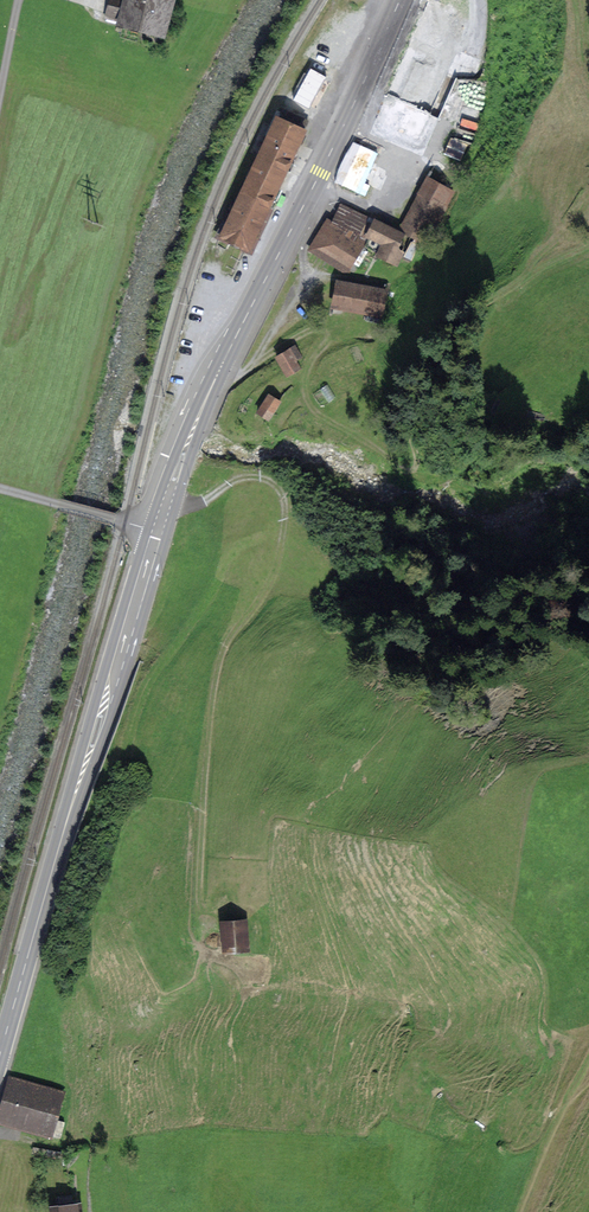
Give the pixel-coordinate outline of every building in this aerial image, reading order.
[(120,25),(163,38),(175,0),(128,0),(120,25)] [(389,93),(432,111),(438,114),(479,17),(439,0),(423,0),(384,91),(389,93)] [(389,93),(374,126),(418,145),(432,111),(389,93)] [(487,109),(462,101),(451,137),(476,145),(487,109)] [(288,166),(304,131),(276,118),(222,237),(250,250),(271,204),(288,166)] [(386,150),(359,137),(336,182),(363,195),(386,150)] [(441,144),(425,157),(432,165),(448,153),(441,144)] [(444,192),(424,183),(410,214),(430,223),(444,192)] [(376,221),(339,202),(316,245),(353,265),(369,236),(376,221)] [(407,236),(376,221),(369,236),(385,243),(379,255),(395,262),(407,236)] [(384,287),(338,278),(334,302),(379,311),(384,287)] [(301,356),(295,343),(276,353),(287,374),(301,367),(296,359),(301,356)] [(282,398),(272,391),(261,410),(271,416),(282,398)] [(246,916),(222,918),(225,950),(249,948),(246,916)] [(11,1080),(0,1118),(0,1120),(48,1134),(60,1094),(11,1080)]
